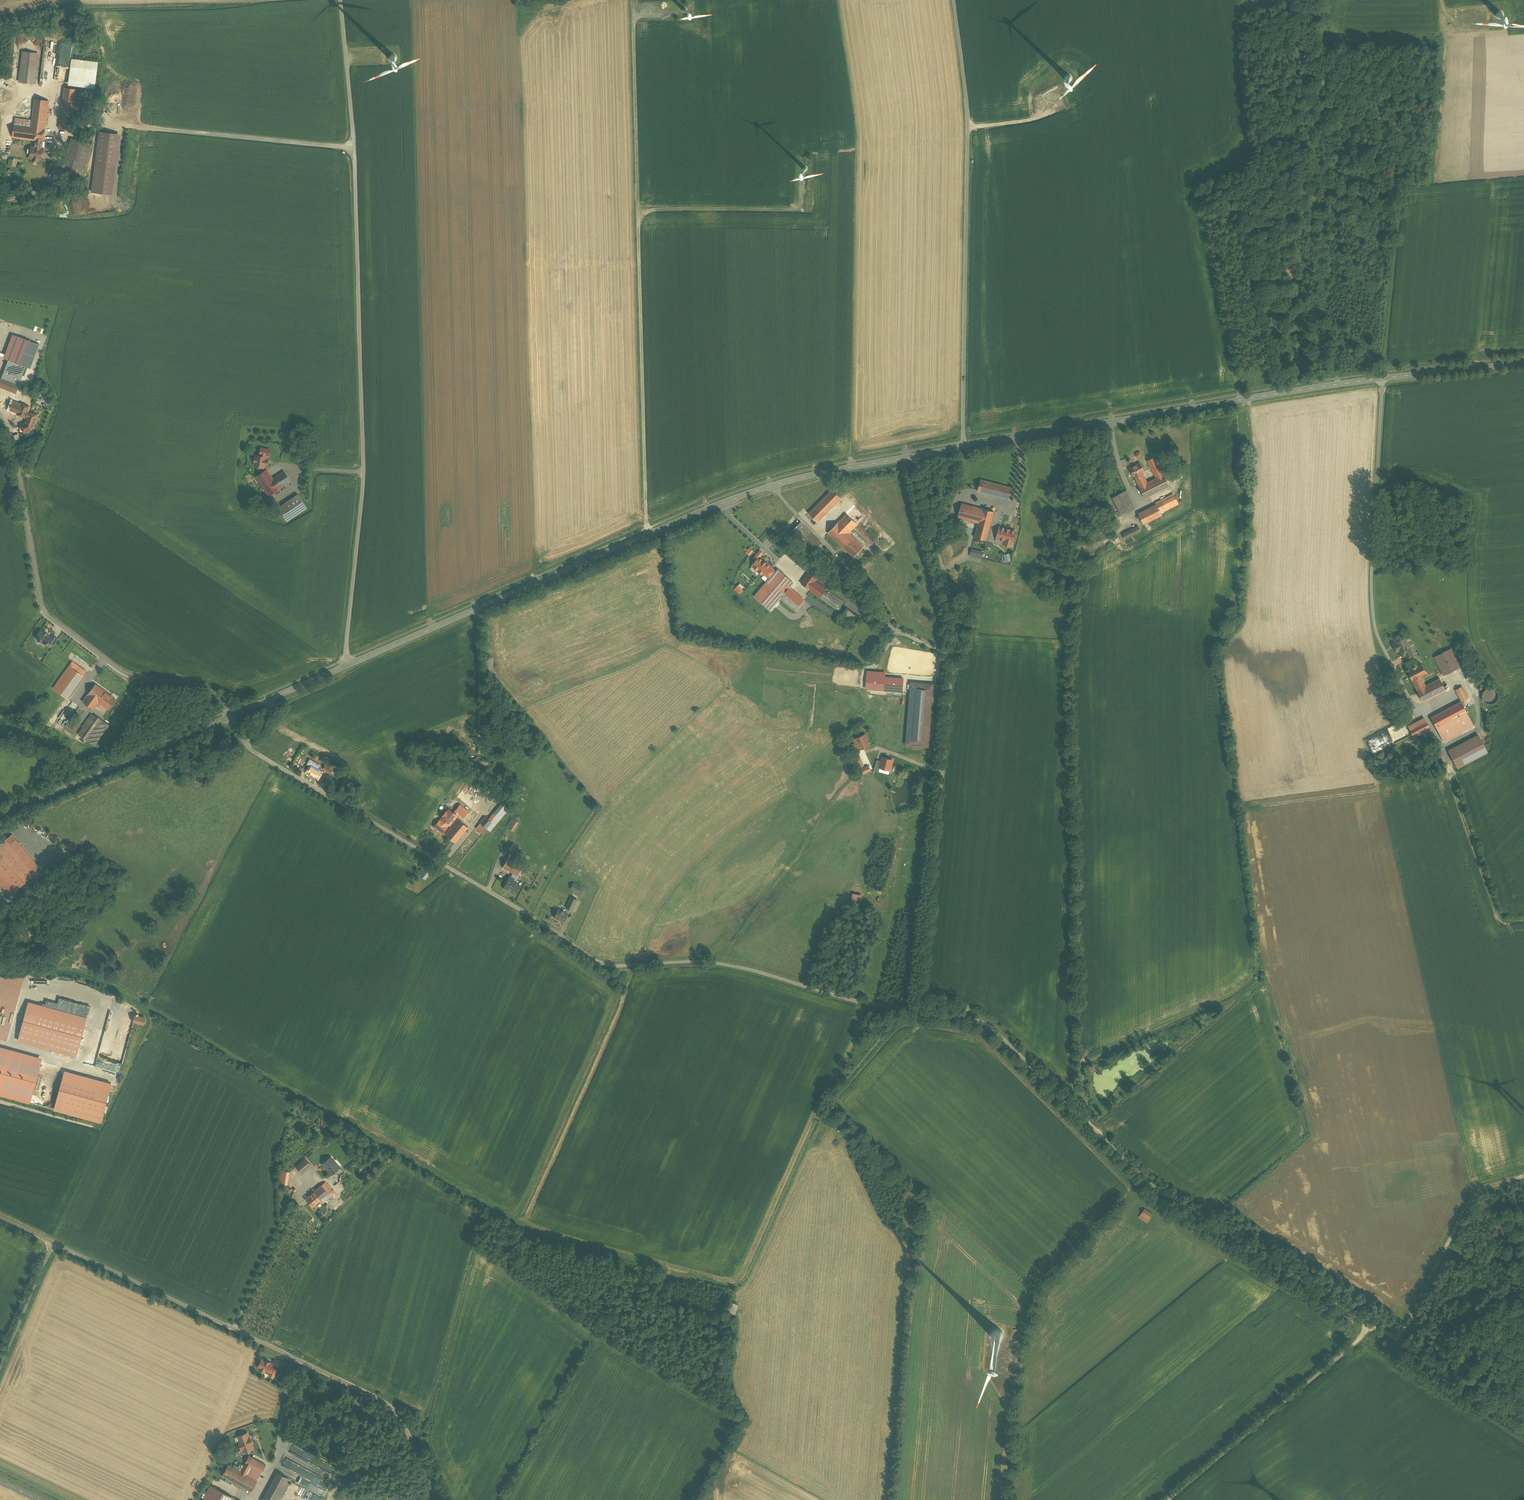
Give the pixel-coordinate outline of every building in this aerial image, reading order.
[(39,55),(22,53),(18,85),(35,87),(39,55)] [(57,56),(55,75),(62,74),(62,77),(55,78),(64,80),(64,77),(64,76),(64,70),(64,66),(58,66),(58,65),(58,61),(61,61),(64,61),(67,61),(68,60),(64,60),(63,60),(59,59),(60,57),(57,56)] [(100,59),(71,56),(68,84),(97,87),(100,59)] [(83,92),(63,89),(57,128),(78,131),(83,92)] [(15,114),(12,135),(30,137),(30,139),(45,141),(50,98),(34,96),(33,105),(31,116),(15,114)] [(120,136),(100,133),(92,193),(111,196),(120,136)] [(93,143),(73,138),(64,173),(84,178),(93,143)] [(47,146),(29,143),(27,158),(45,161),(47,146)] [(12,331),(3,353),(9,355),(0,379),(0,386),(16,391),(27,362),(32,364),(41,341),(12,331)] [(29,402),(4,394),(1,404),(25,413),(29,402)] [(28,408),(25,418),(19,420),(23,431),(36,426),(35,425),(39,411),(28,408)] [(271,445),(259,443),(256,464),(268,466),(271,445)] [(1156,476),(1150,479),(1140,459),(1128,465),(1142,494),(1144,493),(1145,495),(1169,483),(1164,472),(1163,472),(1154,453),(1147,457),(1156,476)] [(280,487),(279,485),(291,478),(284,468),(273,476),(266,466),(255,473),(269,495),(280,487)] [(1017,485),(980,475),(976,491),(1013,501),(1017,485)] [(1136,505),(1127,486),(1112,493),(1122,512),(1136,505)] [(833,487),(810,512),(819,520),(842,496),(833,487)] [(1162,513),(1161,510),(1181,501),(1175,489),(1155,499),(1156,501),(1138,510),(1144,522),(1162,513)] [(309,507),(298,492),(278,506),(288,521),(309,507)] [(983,504),(983,505),(961,499),(957,515),(979,521),(976,537),(988,540),(996,506),(983,504)] [(857,522),(846,511),(828,531),(839,541),(840,540),(854,555),(865,543),(850,529),(857,522)] [(1017,525),(1000,521),(995,539),(1013,543),(1017,525)] [(1142,528),(1139,521),(1122,529),(1125,536),(1142,528)] [(981,559),(983,551),(971,549),(969,556),(981,559)] [(765,570),(750,557),(743,566),(757,579),(765,570)] [(787,583),(770,570),(747,598),(763,611),(787,583)] [(839,602),(821,589),(809,581),(801,595),(812,602),(814,599),(832,612),(839,602)] [(733,589),(739,595),(744,591),(738,584),(733,589)] [(792,611),(800,602),(785,590),(777,599),(792,611)] [(855,616),(841,608),(835,617),(849,626),(855,616)] [(44,632),(41,630),(36,637),(39,639),(38,640),(41,642),(42,642),(44,644),(47,640),(49,637),(50,636),(47,634),(47,633),(44,631),(44,632)] [(49,641),(54,645),(58,639),(53,636),(51,638),(49,641)] [(1401,636),(1390,642),(1393,648),(1389,649),(1393,657),(1396,655),(1400,662),(1404,661),(1406,665),(1413,661),(1401,636)] [(482,669),(492,669),(491,656),(482,656),(482,669)] [(1437,659),(1428,664),(1435,678),(1444,673),(1437,659)] [(85,672),(76,665),(73,669),(83,676),(85,672)] [(70,666),(53,688),(67,698),(83,676),(73,669),(70,666)] [(1425,700),(1424,699),(1438,692),(1432,680),(1419,687),(1410,669),(1400,673),(1415,704),(1425,700)] [(886,671),(867,670),(865,689),(903,692),(904,678),(885,676),(886,671)] [(929,747),(934,683),(910,681),(905,745),(912,746),(912,749),(921,750),(922,747),(929,747)] [(116,699),(95,684),(88,694),(88,695),(98,702),(109,710),(116,699)] [(1460,702),(1467,698),(1461,686),(1454,689),(1460,702)] [(1453,692),(1448,695),(1451,702),(1457,700),(1453,692)] [(1489,694),(1486,694),(1484,696),(1482,698),(1482,702),(1482,704),(1484,706),(1486,708),(1491,708),(1494,706),(1496,704),(1497,701),(1496,697),(1493,695),(1489,694)] [(98,702),(88,695),(82,702),(93,710),(98,702)] [(1467,728),(1454,703),(1424,719),(1436,743),(1467,728)] [(81,708),(76,715),(80,718),(85,711),(81,708)] [(1408,718),(1413,715),(1410,708),(1404,711),(1408,718)] [(95,715),(85,728),(84,727),(78,735),(87,740),(102,720),(95,715)] [(1422,732),(1415,718),(1400,726),(1406,740),(1422,732)] [(102,720),(87,740),(94,746),(109,725),(102,720)] [(74,728),(68,723),(65,727),(71,732),(74,728)] [(871,745),(866,733),(852,739),(857,751),(871,745)] [(1478,734),(1446,749),(1455,768),(1487,754),(1478,734)] [(857,764),(855,760),(859,758),(856,751),(848,754),(849,756),(853,754),(854,758),(852,759),(854,766),(857,764)] [(894,759),(882,756),(880,761),(879,767),(880,767),(890,770),(894,759)] [(333,761),(325,757),(320,765),(329,770),(333,761)] [(317,770),(308,765),(305,770),(315,775),(317,770)] [(862,775),(871,770),(868,765),(859,769),(862,775)] [(476,811),(457,794),(447,806),(457,814),(442,836),(452,843),(469,819),(476,811)] [(506,810),(499,804),(479,829),(486,835),(506,810)] [(446,826),(455,816),(446,807),(436,817),(446,826)] [(519,821),(511,817),(506,827),(514,831),(519,821)] [(440,833),(446,826),(437,819),(431,825),(440,833)] [(12,836),(0,846),(0,879),(12,894),(40,870),(12,836)] [(509,851),(517,848),(514,843),(507,846),(509,851)] [(505,859),(500,866),(518,876),(522,868),(505,859)] [(425,879),(431,871),(423,865),(417,873),(425,879)] [(506,876),(501,886),(515,894),(520,884),(506,876)] [(584,887),(573,882),(570,888),(580,894),(584,887)] [(861,902),(862,895),(851,893),(850,901),(861,902)] [(566,910),(572,897),(567,894),(560,908),(566,910)] [(556,908),(551,917),(563,923),(568,914),(556,908)] [(86,1017),(28,1001),(18,1040),(76,1056),(86,1017)] [(146,1018),(135,1015),(133,1022),(144,1025),(146,1018)] [(0,1046),(0,1095),(30,1103),(42,1058),(0,1046)] [(112,1084),(65,1071),(54,1110),(101,1123),(112,1084)] [(331,1157),(322,1164),(331,1174),(338,1167),(333,1162),(334,1161),(331,1157)] [(305,1159),(296,1167),(302,1173),(311,1166),(305,1159)] [(287,1184),(288,1171),(279,1171),(279,1184),(287,1184)] [(325,1182),(306,1199),(315,1210),(331,1197),(328,1193),(332,1190),(325,1182)] [(332,1188),(338,1194),(344,1189),(338,1183),(332,1188)] [(1138,1217),(1147,1223),(1152,1213),(1144,1208),(1138,1217)] [(729,1302),(725,1313),(732,1316),(736,1304),(729,1302)] [(265,1361),(262,1359),(258,1367),(260,1368),(259,1370),(265,1372),(265,1371),(269,1372),(271,1368),(273,1364),(270,1363),(265,1360),(265,1361)] [(277,1370),(273,1368),(272,1368),(271,1368),(269,1372),(270,1373),(269,1375),(274,1377),(277,1370)] [(249,1437),(247,1433),(238,1436),(238,1437),(240,1441),(239,1441),(239,1442),(242,1450),(243,1450),(244,1452),(253,1448),(251,1444),(252,1444),(249,1437)] [(249,1456),(245,1462),(245,1463),(244,1465),(235,1482),(252,1491),(266,1465),(249,1456)] [(238,1470),(228,1464),(222,1475),(235,1482),(244,1465),(240,1464),(238,1467),(239,1467),(238,1470)] [(262,1499),(280,1499),(292,1479),(278,1472),(262,1499)] [(293,1482),(322,1495),(329,1482),(312,1474),(309,1473),(308,1476),(304,1474),(302,1478),(300,1477),(299,1479),(295,1478),(293,1482)] [(233,1497),(211,1485),(202,1499),(231,1499),(233,1497)]
